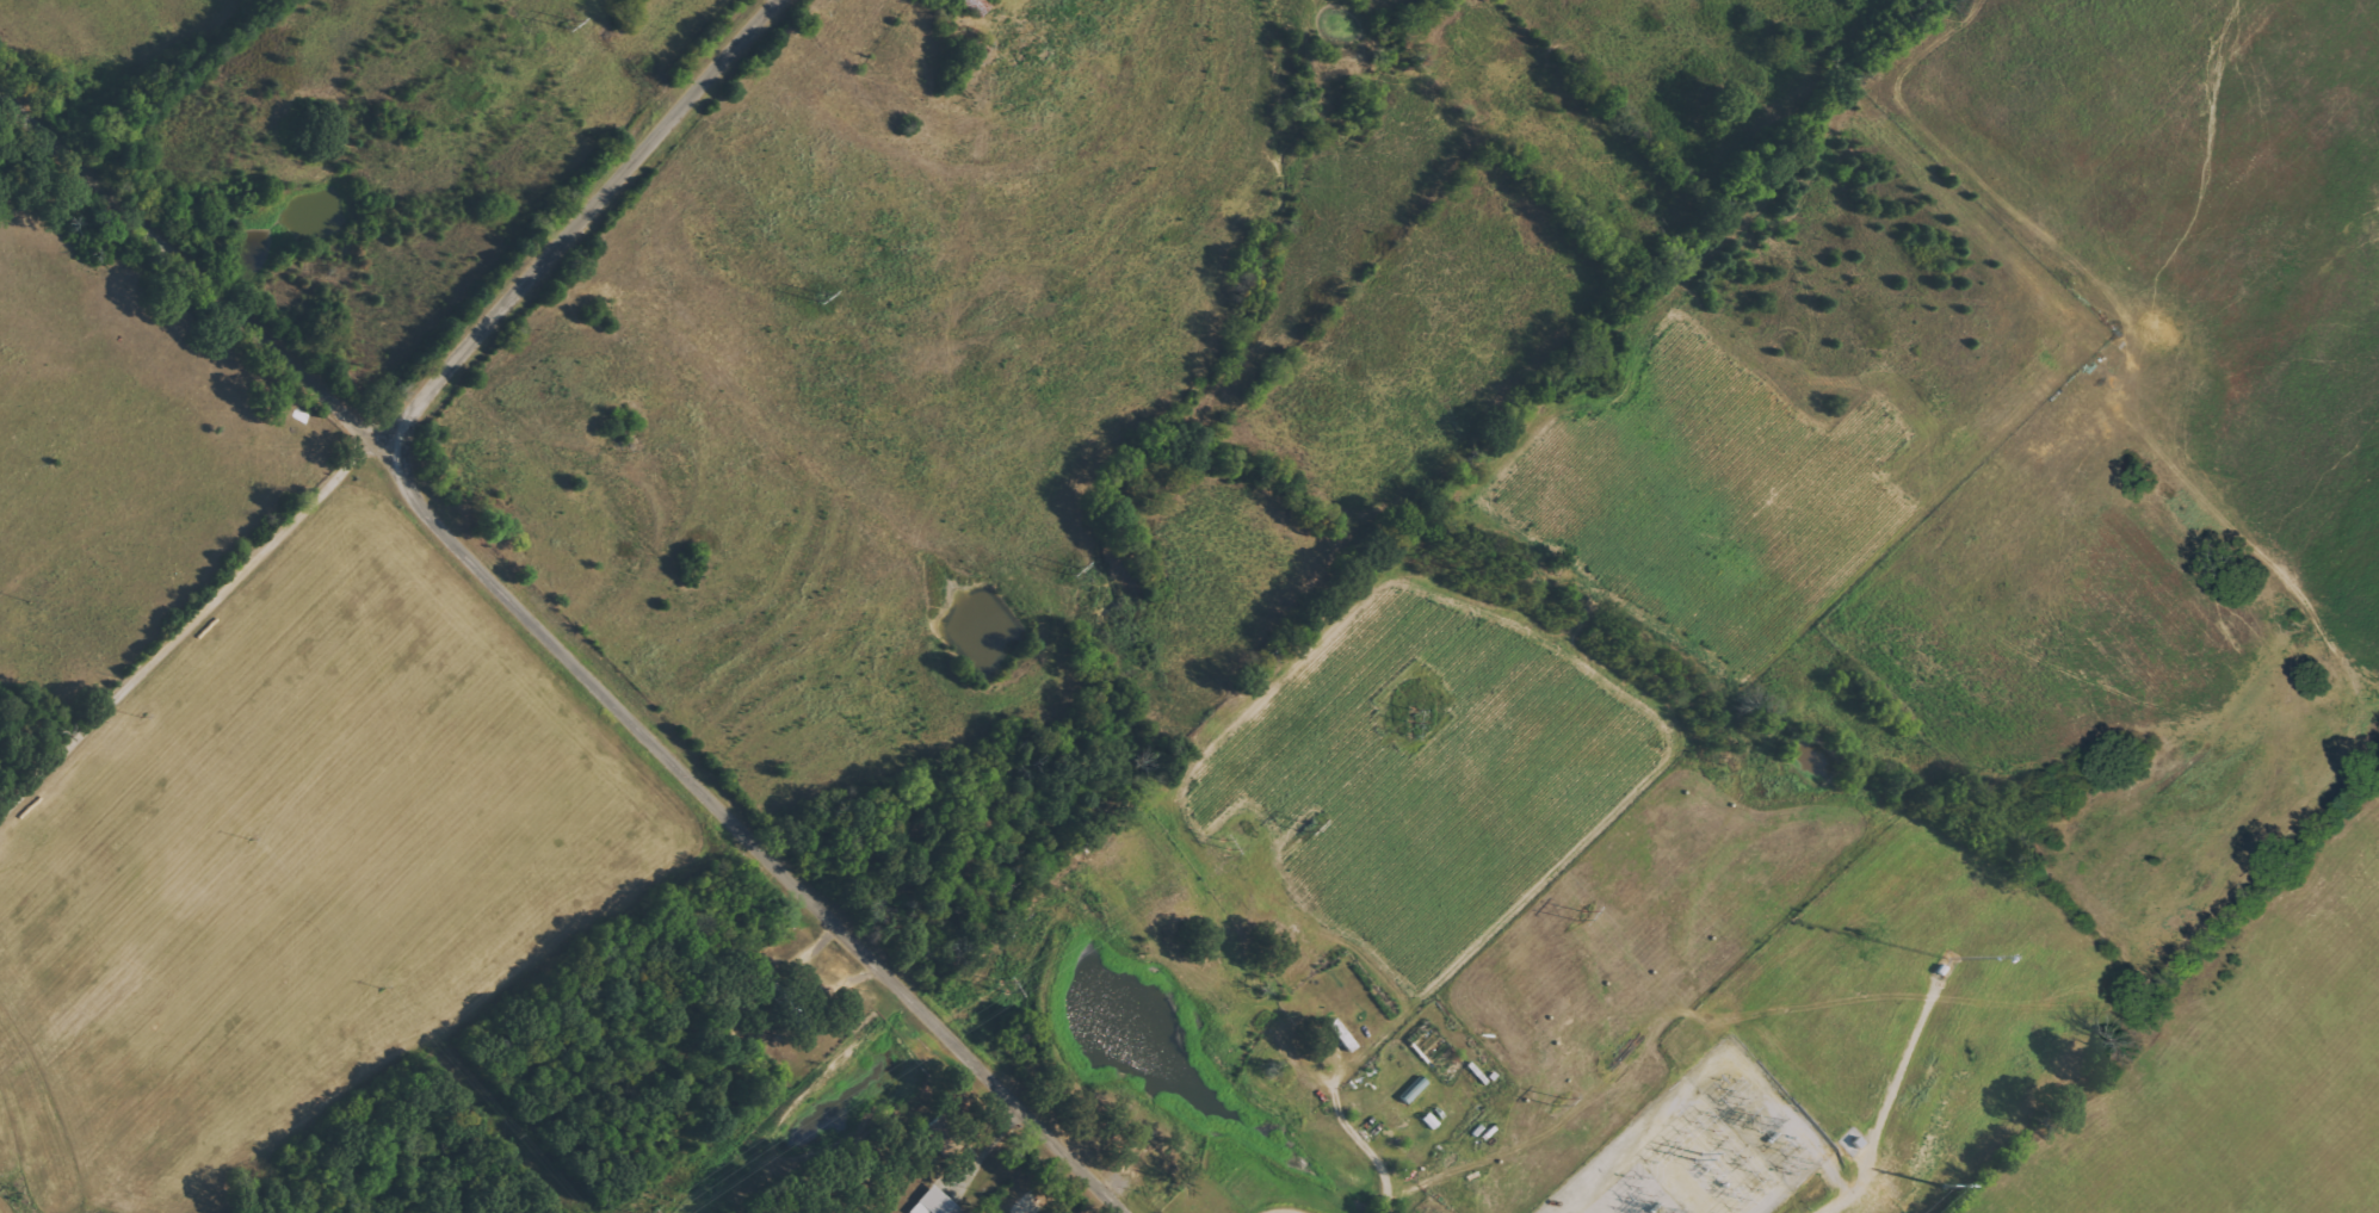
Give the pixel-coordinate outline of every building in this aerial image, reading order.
[(985,0),(962,0),(981,17),(991,5),(985,0)] [(954,1114),(927,1123),(936,1152),(963,1144),(954,1114)] [(964,1211),(935,1184),(910,1211),(913,1212),(930,1212),(933,1209),(937,1212),(961,1212),(964,1211)]
